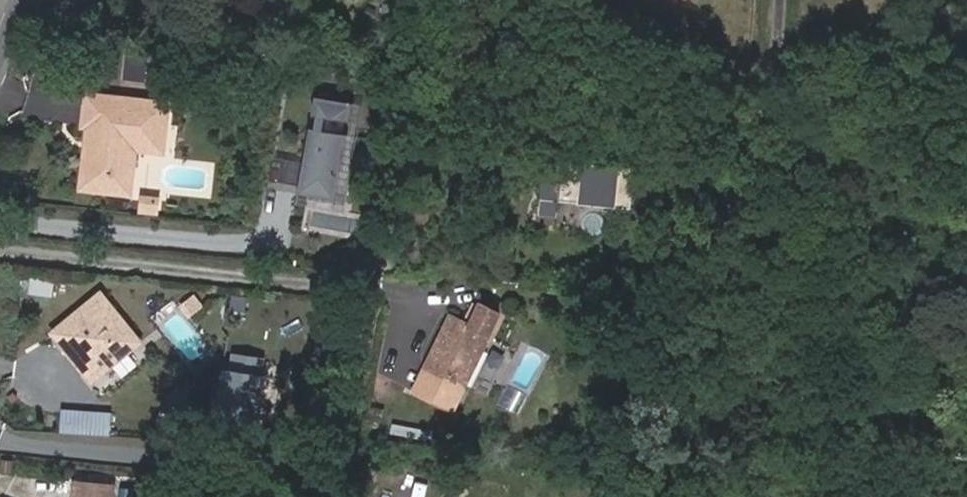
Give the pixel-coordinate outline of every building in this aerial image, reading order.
[(138,81),(141,46),(121,44),(118,80),(138,81)] [(162,108),(81,96),(77,127),(83,128),(74,190),(110,195),(114,162),(126,164),(127,152),(155,156),(162,108)] [(334,201),(352,103),(314,96),(299,179),(308,181),(306,195),(334,201)] [(616,204),(618,163),(549,160),(547,200),(616,204)] [(114,162),(110,195),(121,196),(126,164),(114,162)] [(631,205),(633,164),(618,163),(616,204),(631,205)] [(306,195),(308,181),(299,179),(296,194),(306,195)] [(138,213),(159,213),(159,197),(139,197),(138,213)] [(310,209),(309,220),(342,224),(343,213),(310,209)] [(95,293),(47,331),(76,367),(100,370),(135,342),(95,293)] [(448,314),(423,363),(461,383),(498,312),(480,304),(469,325),(448,314)] [(237,370),(254,356),(240,339),(223,353),(237,370)] [(100,370),(76,367),(88,380),(100,370)] [(72,480),(69,496),(99,496),(101,483),(72,480)] [(101,483),(99,496),(108,496),(109,484),(101,483)]
